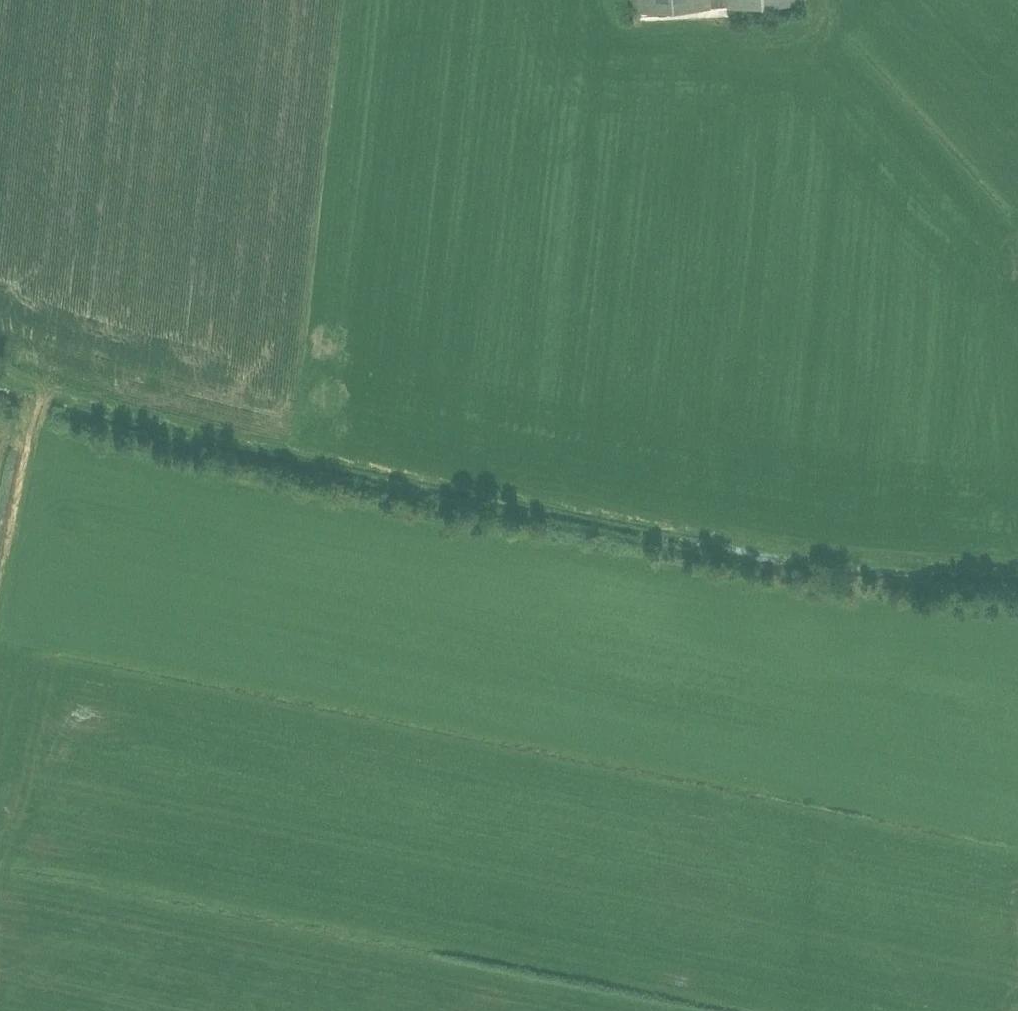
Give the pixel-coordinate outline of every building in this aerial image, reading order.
[(633,10),(806,1),(806,0),(633,0),(633,10)]
